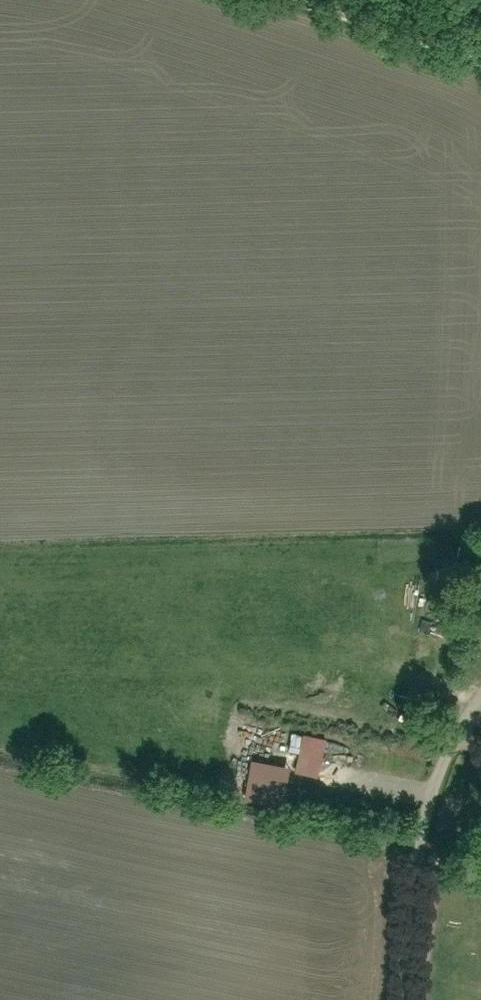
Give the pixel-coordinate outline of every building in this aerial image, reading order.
[(253,760),(247,792),(286,799),(292,767),(253,760)]
